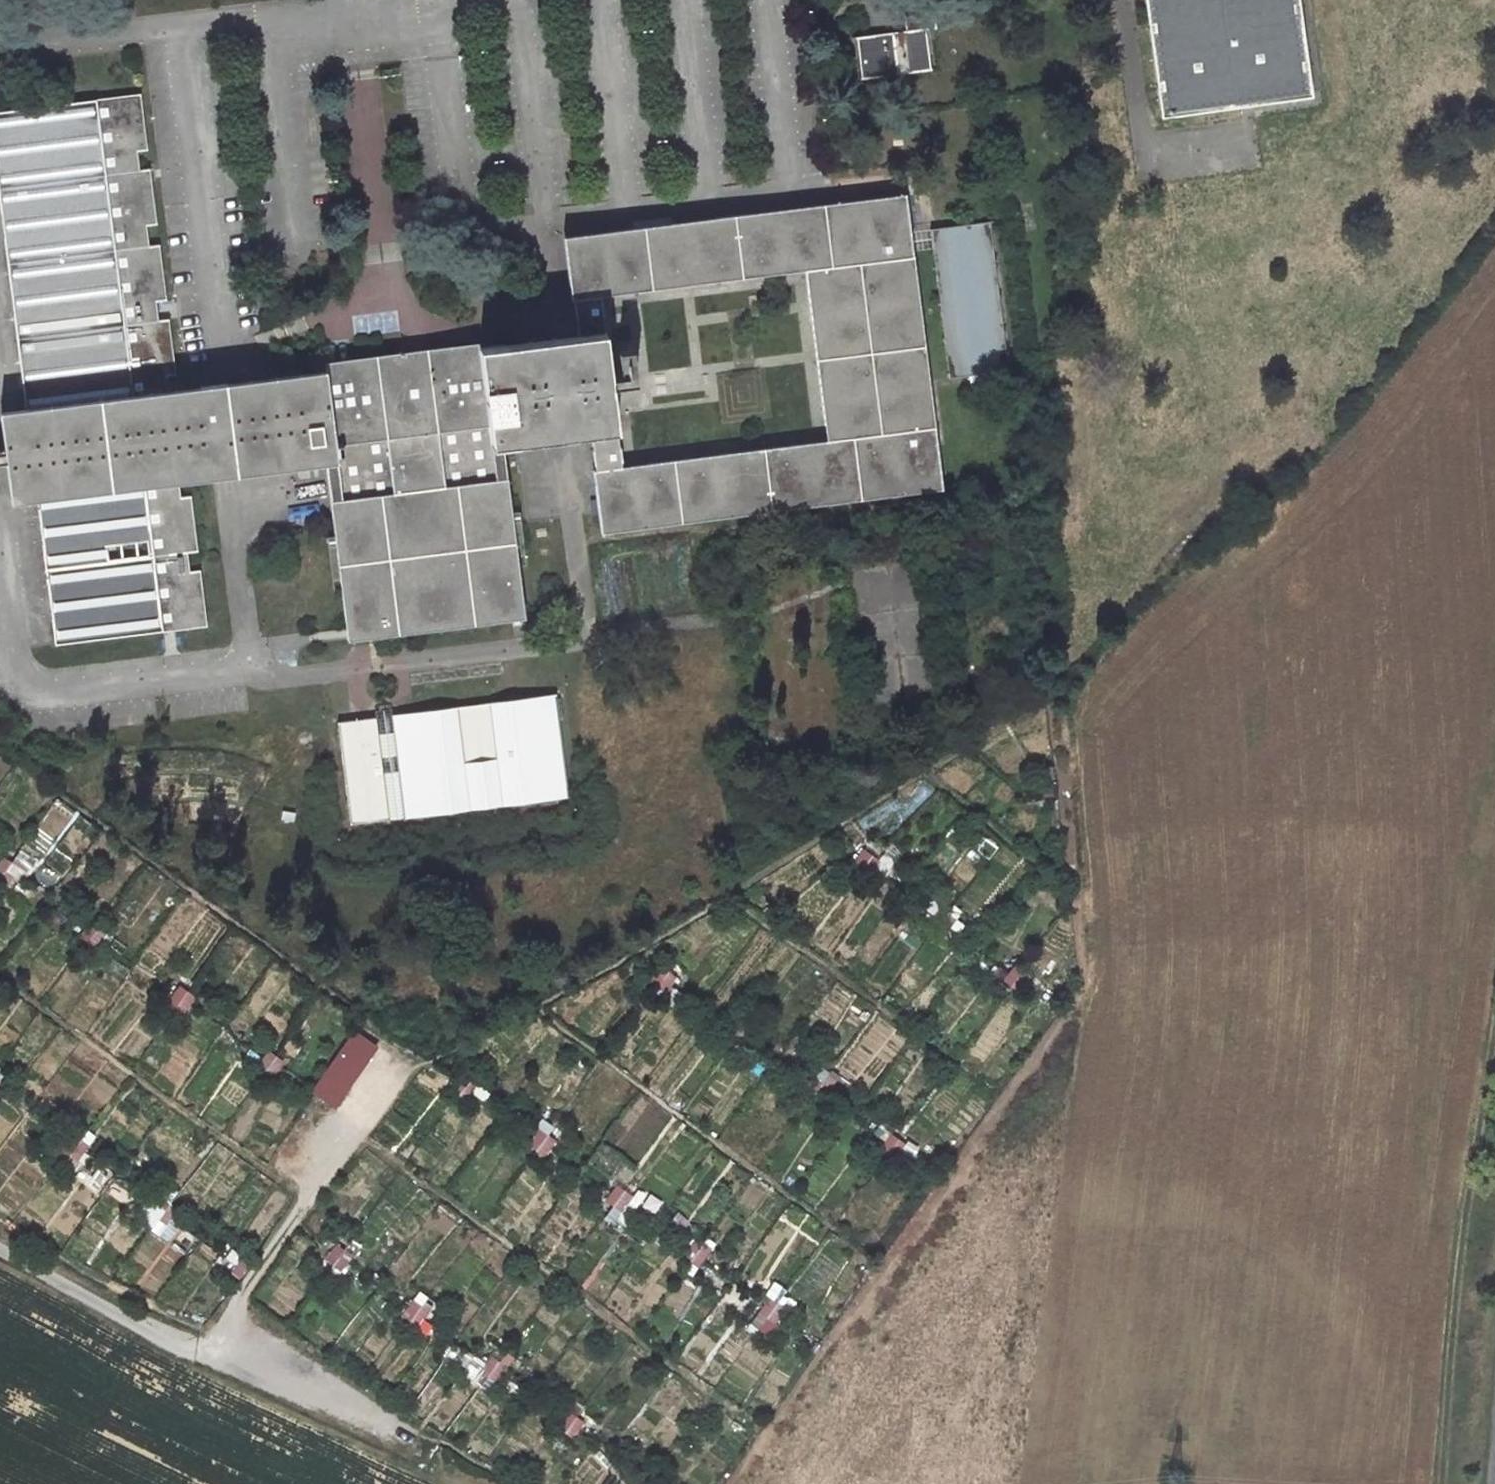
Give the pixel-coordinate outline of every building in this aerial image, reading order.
[(1299,0),(1142,0),(1157,117),(1311,97),(1299,0)] [(933,25),(931,7),(904,10),(906,27),(853,34),(857,75),(927,67),(923,26),(933,25)] [(588,428),(602,532),(942,488),(902,190),(564,233),(576,337),(505,346),(504,340),(321,362),(322,371),(224,385),(223,379),(198,382),(198,387),(172,390),(170,367),(180,366),(174,314),(162,315),(160,297),(171,295),(165,244),(153,245),(151,225),(162,223),(156,168),(144,170),(142,153),(153,152),(146,95),(0,115),(0,180),(32,415),(0,419),(0,440),(3,458),(4,467),(9,503),(34,500),(55,649),(207,631),(199,573),(187,575),(184,556),(196,554),(189,497),(178,498),(176,477),(299,460),(312,458),(313,464),(335,462),(356,628),(511,609),(491,446),(506,444),(517,443),(517,436),(588,428)] [(929,234),(948,380),(1001,372),(1010,371),(991,226),(983,227),(929,234)] [(351,645),(528,624),(506,444),(491,446),(511,609),(356,628),(335,462),(313,464),(312,458),(299,460),(301,478),(330,475),(351,645)] [(558,688),(341,715),(351,807),(353,818),(570,791),(568,777),(558,688)] [(308,1092),(335,1108),(375,1044),(348,1027),(308,1092)]
